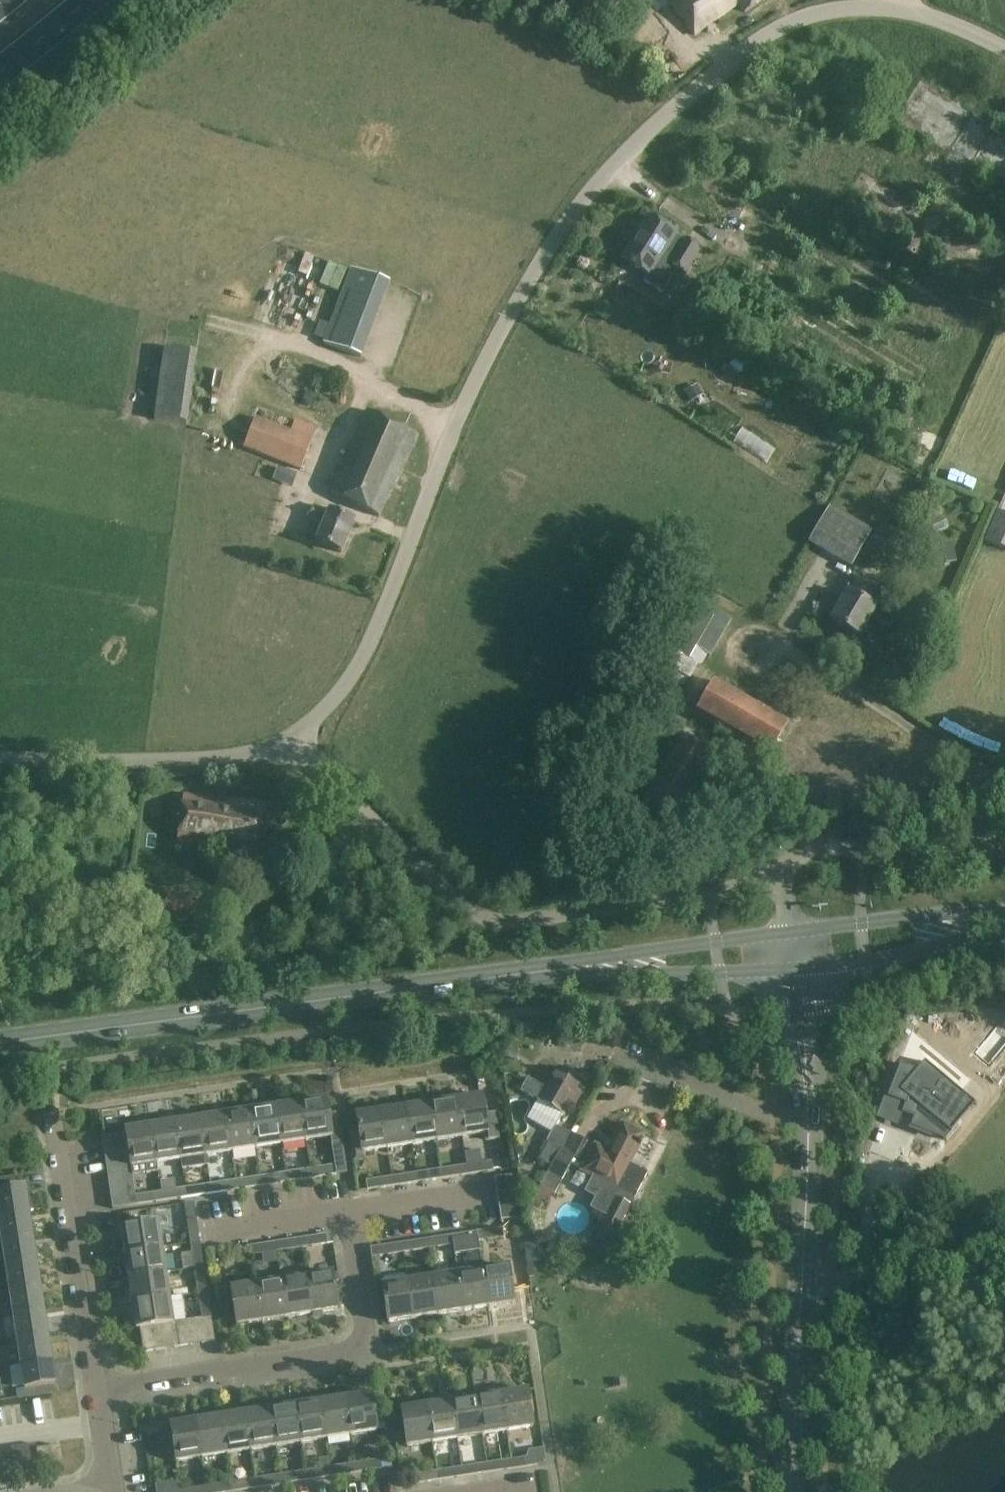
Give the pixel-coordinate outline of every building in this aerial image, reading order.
[(628,25),(657,4),(655,0),(610,0),(628,25)] [(672,5),(694,35),(738,4),(745,13),(763,0),(680,0),(672,5)] [(638,21),(629,28),(639,43),(649,36),(638,21)] [(632,244),(622,259),(630,264),(629,265),(633,267),(633,266),(648,275),(643,282),(663,294),(678,270),(685,274),(700,250),(686,241),(685,241),(676,235),(649,217),(637,236),(639,237),(634,245),(632,244)] [(316,324),(330,283),(295,270),(280,311),(316,324)] [(382,290),(352,282),(336,348),(366,356),(382,290)] [(195,327),(167,321),(147,423),(191,432),(206,355),(190,352),(195,327)] [(418,435),(368,412),(329,494),(380,518),(418,435)] [(312,440),(255,417),(243,447),(300,470),(312,440)] [(328,512),(314,506),(308,519),(323,525),(316,542),(341,553),(354,522),(328,511),(328,512)] [(872,531),(829,507),(808,542),(851,567),(872,531)] [(997,511),(985,541),(1004,550),(1004,514),(997,511)] [(889,527),(881,523),(866,546),(884,557),(894,542),(884,536),(889,527)] [(939,561),(957,559),(954,542),(937,545),(939,561)] [(837,598),(828,613),(834,617),(831,621),(858,637),(875,609),(873,608),(884,589),(858,575),(848,593),(843,601),(837,598)] [(691,614),(672,646),(702,663),(720,631),(691,614)] [(787,723),(713,681),(694,716),(744,744),(738,755),(752,763),(758,753),(768,758),(787,723)] [(213,798),(183,793),(175,845),(260,857),(267,806),(222,799),(221,805),(213,803),(213,798)] [(160,901),(159,910),(182,914),(184,905),(160,901)] [(945,1022),(912,1027),(915,1042),(947,1037),(945,1022)] [(949,1047),(944,1069),(967,1074),(972,1052),(949,1047)] [(902,1064),(889,1098),(906,1105),(903,1114),(915,1118),(912,1127),(947,1141),(971,1112),(953,1097),(943,1109),(931,1098),(940,1088),(938,1087),(944,1079),(926,1064),(927,1063),(926,1062),(925,1064),(919,1071),(902,1064)] [(529,1078),(523,1089),(539,1097),(527,1118),(551,1132),(546,1141),(561,1149),(570,1133),(556,1126),(560,1120),(570,1101),(575,1104),(580,1095),(575,1092),(582,1080),(579,1078),(580,1075),(574,1072),(572,1074),(560,1067),(548,1088),(530,1078),(529,1078)] [(457,1102),(463,1139),(486,1136),(487,1142),(500,1140),(497,1114),(486,1115),(484,1098),(457,1102)] [(302,1103),(307,1140),(330,1137),(332,1147),(343,1145),(338,1114),(329,1115),(327,1099),(302,1103)] [(463,1139),(457,1102),(432,1105),(438,1143),(463,1139)] [(282,1144),(307,1140),(302,1103),(276,1107),(282,1144)] [(407,1109),(413,1146),(438,1143),(432,1105),(407,1109)] [(252,1111),(257,1148),(282,1144),(276,1107),(252,1111)] [(383,1112),(389,1150),(413,1146),(407,1109),(383,1112)] [(233,1151),(257,1148),(252,1111),(227,1114),(233,1151)] [(389,1150),(383,1112),(358,1116),(358,1115),(355,1115),(358,1131),(349,1132),(353,1161),(365,1160),(364,1153),(389,1150)] [(208,1155),(233,1151),(227,1114),(202,1118),(208,1155)] [(208,1155),(202,1118),(177,1122),(183,1159),(180,1159),(182,1170),(207,1166),(206,1155),(208,1155)] [(125,1130),(125,1133),(128,1148),(130,1162),(130,1167),(146,1165),(147,1174),(158,1172),(156,1163),(158,1163),(152,1126),(139,1128),(138,1122),(126,1124),(127,1130),(125,1130)] [(158,1163),(180,1159),(183,1159),(177,1122),(152,1126),(158,1163)] [(596,1144),(583,1170),(593,1176),(585,1192),(594,1197),(607,1204),(611,1197),(630,1206),(631,1206),(635,1198),(648,1173),(636,1166),(631,1164),(646,1134),(624,1122),(609,1151),(596,1144)] [(128,1148),(125,1133),(102,1137),(104,1151),(128,1148)] [(586,1141),(570,1133),(561,1149),(551,1167),(550,1167),(540,1186),(531,1204),(540,1209),(545,1200),(549,1202),(574,1157),(577,1159),(586,1141)] [(130,1162),(128,1148),(104,1151),(106,1165),(130,1162)] [(492,1161),(467,1165),(468,1174),(493,1170),(492,1161)] [(130,1167),(130,1162),(106,1165),(108,1179),(132,1176),(130,1167)] [(336,1165),(312,1169),(313,1178),(346,1173),(345,1166),(337,1168),(336,1165)] [(443,1178),(468,1174),(467,1165),(442,1169),(443,1178)] [(288,1182),(313,1178),(312,1169),(287,1172),(288,1182)] [(418,1182),(443,1178),(442,1169),(417,1173),(418,1182)] [(264,1186),(288,1182),(287,1172),(262,1176),(264,1186)] [(394,1185),(418,1182),(417,1173),(393,1176),(394,1185)] [(494,1178),(497,1193),(520,1190),(518,1174),(494,1178)] [(134,1190),(132,1176),(108,1179),(110,1193),(134,1190)] [(239,1190),(264,1186),(262,1176),(237,1180),(239,1190)] [(394,1185),(393,1176),(366,1180),(367,1189),(394,1185)] [(0,1179),(0,1217),(29,1213),(33,1212),(31,1196),(26,1197),(25,1188),(15,1190),(14,1177),(0,1179)] [(214,1193),(239,1190),(237,1180),(212,1183),(214,1193)] [(189,1197),(214,1193),(212,1183),(188,1187),(189,1197)] [(164,1201),(189,1197),(188,1187),(163,1191),(164,1201)] [(134,1195),(134,1190),(110,1193),(113,1209),(136,1205),(134,1195)] [(499,1207),(522,1203),(520,1190),(497,1193),(499,1207)] [(163,1191),(134,1195),(136,1205),(164,1201),(163,1191)] [(630,1206),(611,1197),(590,1237),(612,1249),(625,1226),(621,1223),(630,1206)] [(524,1216),(522,1203),(499,1207),(501,1220),(524,1216)] [(32,1237),(29,1213),(0,1217),(0,1227),(2,1242),(32,1237)] [(122,1227),(126,1252),(163,1246),(159,1221),(122,1227)] [(197,1227),(188,1228),(190,1242),(199,1241),(197,1227)] [(502,1228),(487,1231),(489,1240),(503,1238),(502,1228)] [(452,1236),(453,1246),(455,1254),(480,1250),(479,1242),(477,1232),(452,1236)] [(326,1235),(302,1239),(303,1248),(327,1244),(333,1243),(333,1242),(331,1238),(330,1236),(328,1235),(326,1235)] [(452,1236),(437,1238),(438,1248),(453,1246),(452,1236)] [(6,1266),(36,1262),(32,1237),(2,1242),(6,1266)] [(278,1252),(303,1248),(302,1239),(276,1243),(278,1252)] [(428,1240),(414,1242),(415,1251),(429,1249),(428,1240)] [(276,1243),(252,1246),(253,1255),(278,1252),(276,1243)] [(403,1243),(388,1246),(390,1255),(404,1253),(403,1243)] [(126,1252),(130,1277),(167,1271),(163,1246),(126,1252)] [(226,1260),(253,1255),(252,1246),(225,1251),(226,1260)] [(201,1251),(191,1253),(194,1267),(203,1265),(201,1253),(201,1251)] [(10,1291),(40,1286),(36,1262),(6,1266),(10,1291)] [(483,1272),(489,1308),(515,1304),(509,1268),(483,1272)] [(130,1277),(133,1302),(170,1296),(167,1271),(130,1277)] [(464,1311),(489,1308),(483,1272),(458,1275),(464,1311)] [(308,1276),(313,1313),(339,1309),(333,1273),(308,1276)] [(434,1279),(439,1315),(464,1311),(458,1275),(434,1279)] [(288,1317),(313,1313),(308,1276),(282,1280),(288,1317)] [(205,1277),(195,1278),(197,1292),(207,1291),(205,1277)] [(414,1319),(439,1315),(434,1279),(409,1283),(414,1319)] [(264,1321),(288,1317),(282,1280),(258,1284),(264,1321)] [(389,1323),(414,1319),(409,1283),(383,1287),(389,1323)] [(264,1321),(258,1284),(232,1288),(238,1325),(264,1321)] [(14,1315),(44,1311),(40,1286),(10,1291),(14,1315)] [(170,1296),(133,1302),(137,1328),(139,1328),(157,1325),(174,1322),(170,1296)] [(209,1303),(199,1305),(201,1318),(211,1316),(209,1303)] [(18,1340),(48,1335),(44,1311),(14,1315),(18,1340)] [(215,1342),(211,1316),(201,1318),(199,1319),(202,1343),(215,1342)] [(202,1343),(199,1319),(187,1320),(191,1345),(202,1343)] [(187,1320),(175,1322),(179,1347),(191,1345),(187,1320)] [(175,1322),(174,1322),(157,1325),(161,1350),(179,1347),(175,1322)] [(143,1353),(161,1350),(157,1325),(139,1328),(143,1353)] [(22,1364),(52,1360),(48,1335),(18,1340),(22,1364)] [(56,1384),(52,1360),(22,1364),(25,1389),(56,1384)] [(503,1396),(508,1432),(534,1428),(528,1392),(503,1396)] [(346,1399),(352,1436),(377,1432),(372,1395),(346,1399)] [(483,1436),(508,1432),(503,1396),(478,1400),(483,1436)] [(327,1440),(352,1436),(346,1399),(322,1402),(327,1440)] [(458,1439),(483,1436),(478,1400),(453,1403),(458,1439)] [(297,1406),(302,1444),(327,1440),(322,1402),(297,1406)] [(433,1443),(458,1439),(453,1403),(428,1407),(433,1443)] [(277,1447),(302,1444),(297,1406),(272,1410),(277,1447)] [(433,1443),(428,1407),(402,1411),(408,1447),(433,1443)] [(253,1451),(277,1447),(272,1410),(247,1414),(253,1451)] [(228,1455),(253,1451),(247,1414),(222,1418),(228,1455)] [(203,1459),(228,1455),(222,1418),(197,1422),(203,1459)] [(178,1463),(203,1459),(197,1422),(172,1426),(178,1463)] [(23,1446),(27,1470),(38,1468),(38,1464),(36,1450),(35,1444),(23,1446)] [(15,1472),(27,1470),(23,1446),(11,1448),(15,1472)] [(525,1457),(513,1459),(514,1469),(526,1467),(525,1457)] [(356,1463),(358,1473),(382,1469),(392,1468),(391,1462),(388,1462),(387,1459),(356,1463)] [(489,1473),(514,1469),(513,1459),(488,1463),(489,1473)] [(331,1467),(333,1477),(358,1473),(356,1463),(331,1467)] [(464,1476),(489,1473),(488,1463),(462,1467),(464,1476)] [(306,1471),(308,1481),(333,1477),(331,1467),(306,1471)] [(439,1480),(464,1476),(462,1467),(437,1471),(439,1480)] [(308,1481),(306,1471),(282,1475),(283,1484),(308,1481)] [(439,1480),(437,1471),(410,1475),(412,1485),(439,1480)] [(257,1479),(258,1488),(283,1484),(282,1475),(257,1479)] [(234,1491),(258,1488),(257,1479),(232,1482),(234,1491)] [(234,1491),(232,1482),(207,1486),(208,1491),(233,1491),(234,1491)]
